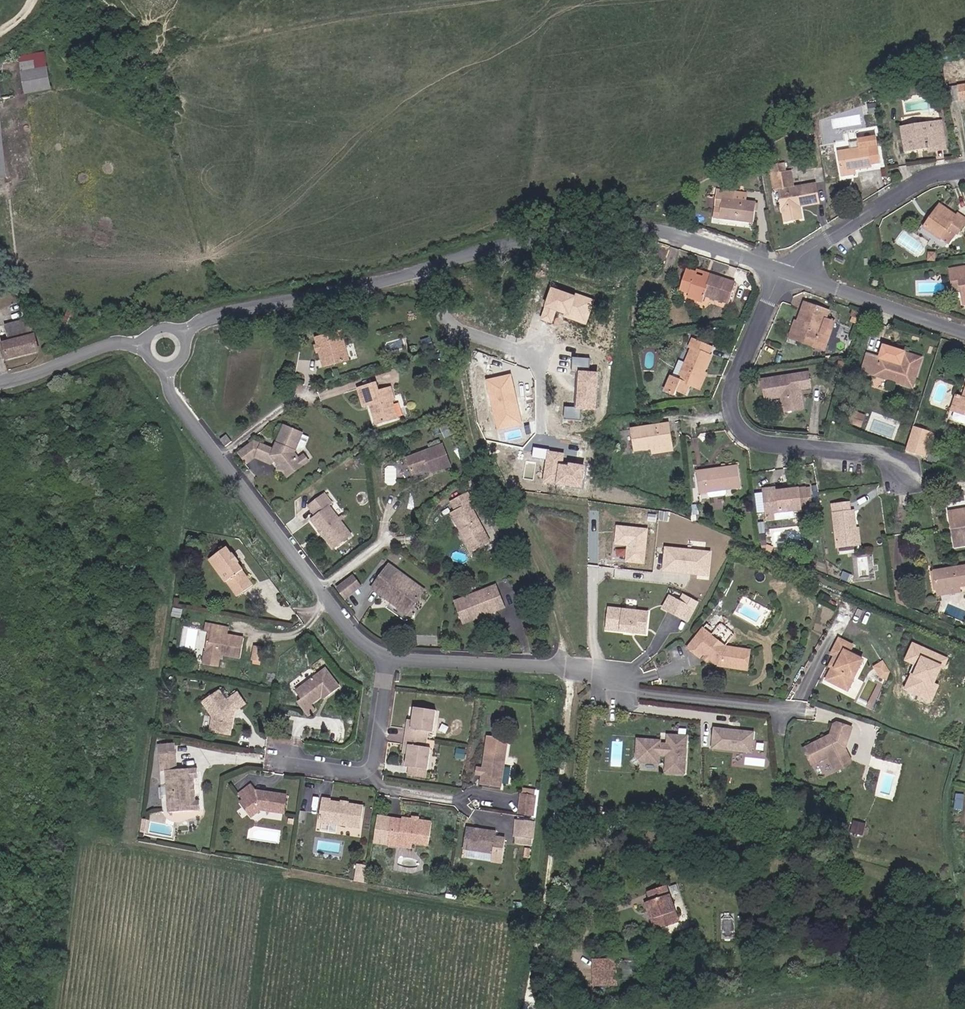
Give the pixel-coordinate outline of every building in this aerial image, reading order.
[(47,87),(40,46),(0,55),(0,96),(47,87)] [(892,90),(895,99),(904,95),(901,86),(892,90)] [(890,110),(889,101),(882,101),(883,111),(890,110)] [(951,151),(945,121),(903,126),(907,153),(928,150),(927,144),(932,143),(934,153),(951,151)] [(879,137),(860,139),(861,148),(842,152),(845,177),(860,176),(859,169),(875,167),(875,164),(883,163),(879,137)] [(788,164),(769,168),(774,193),(782,192),(787,223),(805,220),(803,209),(824,206),(819,184),(799,187),(796,174),(790,174),(788,164)] [(724,192),(722,219),(755,224),(758,203),(749,202),(751,195),(724,192)] [(942,204),(922,231),(951,248),(964,229),(964,216),(963,214),(960,217),(942,204)] [(917,255),(924,246),(903,231),(896,241),(917,255)] [(951,270),(956,293),(964,292),(964,297),(964,268),(951,270)] [(737,284),(689,269),(683,291),(692,299),(706,304),(708,298),(730,305),(737,284)] [(857,311),(866,314),(868,305),(860,302),(857,311)] [(841,315),(807,303),(792,339),(828,354),(841,315)] [(23,324),(21,313),(0,318),(0,328),(23,324)] [(28,349),(23,324),(0,328),(0,355),(28,349)] [(717,349),(697,340),(682,380),(674,377),(664,396),(691,397),(693,388),(703,392),(716,357),(713,356),(717,349)] [(346,341),(322,347),(324,354),(326,354),(330,367),(326,368),(328,376),(353,369),(346,341)] [(440,357),(439,349),(429,352),(431,359),(440,357)] [(903,365),(870,354),(864,373),(917,390),(928,358),(906,352),(903,365)] [(441,365),(434,367),(436,377),(444,375),(441,365)] [(811,374),(763,380),(766,403),(782,401),(785,414),(807,410),(805,392),(815,390),(811,374)] [(399,409),(402,409),(397,395),(385,399),(382,390),(363,394),(368,412),(381,408),(383,415),(380,416),(385,431),(403,426),(399,409)] [(960,395),(955,412),(964,415),(964,397),(960,395)] [(672,425),(633,429),(636,452),(655,450),(657,457),(677,454),(672,425)] [(940,435),(917,427),(908,453),(941,465),(944,456),(933,452),(940,435)] [(309,454),(313,442),(289,435),(283,458),(267,454),(263,467),(281,472),(288,467),(290,470),(288,479),(297,480),(300,484),(314,474),(306,462),(303,464),(299,461),(301,455),(309,454)] [(227,450),(236,444),(230,438),(222,444),(227,450)] [(257,446),(242,456),(250,467),(265,456),(257,446)] [(314,474),(321,469),(313,457),(301,455),(299,461),(303,464),(306,462),(314,474)] [(433,484),(451,476),(443,456),(409,469),(414,485),(432,479),(433,484)] [(742,466),(699,472),(702,494),(745,489),(742,466)] [(792,486),(765,489),(769,522),(777,521),(776,514),(812,512),(810,488),(792,490),(792,486)] [(478,490),(472,493),(475,501),(481,498),(478,490)] [(473,557),(490,548),(475,516),(478,515),(472,503),(458,511),(462,521),(457,524),(473,557)] [(854,503),(833,505),(840,549),(866,546),(863,528),(860,528),(858,511),(855,511),(854,503)] [(951,513),(958,547),(964,547),(964,510),(951,513)] [(330,560),(348,548),(337,531),(334,533),(324,518),(311,526),(324,545),(322,547),(330,560)] [(256,585),(229,549),(211,562),(238,597),(256,585)] [(428,590),(393,565),(373,591),(411,617),(428,590)] [(933,572),(938,597),(964,594),(963,588),(964,588),(964,566),(933,572)] [(366,588),(356,576),(339,589),(349,601),(366,588)] [(500,586),(456,602),(466,627),(509,610),(500,586)] [(693,623),(698,609),(691,605),(695,598),(679,590),(675,597),(673,595),(666,609),(693,623)] [(909,591),(898,591),(899,605),(911,609),(909,591)] [(652,612),(611,610),(609,632),(650,635),(652,612)] [(233,628),(213,625),(208,656),(224,659),(224,656),(244,659),(247,638),(232,635),(233,628)] [(714,634),(705,628),(689,649),(703,660),(705,658),(711,663),(713,661),(720,666),(751,672),(754,650),(730,646),(734,642),(719,629),(714,634)] [(858,645),(842,639),(833,655),(837,657),(831,667),(834,668),(828,681),(851,692),(866,660),(853,653),(858,645)] [(924,696),(941,655),(914,643),(907,659),(918,664),(907,689),(924,696)] [(882,660),(873,667),(881,676),(890,669),(882,660)] [(342,687),(329,668),(298,692),(303,699),(299,702),(311,717),(319,710),(314,705),(342,687)] [(223,691),(204,704),(215,718),(213,731),(234,736),(238,713),(250,706),(240,693),(229,700),(223,691)] [(438,713),(417,710),(414,721),(411,721),(405,754),(409,755),(408,766),(430,770),(433,749),(430,748),(432,734),(435,734),(438,713)] [(834,735),(805,748),(815,766),(831,758),(840,772),(854,765),(855,760),(850,749),(856,727),(840,723),(836,725),(834,735)] [(755,731),(713,725),(710,749),(752,754),(755,731)] [(665,740),(639,738),(638,757),(643,763),(662,764),(663,757),(669,758),(669,773),(689,774),(691,736),(672,734),(671,743),(665,743),(665,740)] [(512,739),(490,736),(486,767),(480,767),(479,775),(485,776),(484,785),(506,786),(512,739)] [(459,757),(460,748),(452,747),(451,756),(459,757)] [(180,754),(163,755),(164,772),(169,771),(171,813),(206,811),(204,800),(200,800),(199,779),(203,778),(202,768),(182,769),(180,754)] [(143,777),(155,779),(158,758),(146,757),(143,777)] [(259,791),(255,785),(242,795),(248,800),(245,803),(255,818),(265,811),(288,814),(290,795),(259,791)] [(540,789),(525,787),(522,813),(538,815),(540,789)] [(367,805),(325,798),(323,823),(364,829),(367,805)] [(710,815),(701,814),(701,823),(710,823),(710,815)] [(436,822),(381,815),(377,843),(414,849),(414,844),(431,846),(436,822)] [(539,822),(519,819),(516,844),(537,847),(539,822)] [(500,831),(470,827),(467,850),(497,855),(500,831)] [(863,843),(865,833),(853,830),(851,840),(863,843)] [(659,928),(681,921),(670,886),(660,889),(663,897),(656,899),(647,902),(653,920),(656,919),(659,928)] [(656,899),(663,897),(660,889),(653,892),(656,899)] [(592,980),(620,982),(619,963),(593,962),(592,980)]
